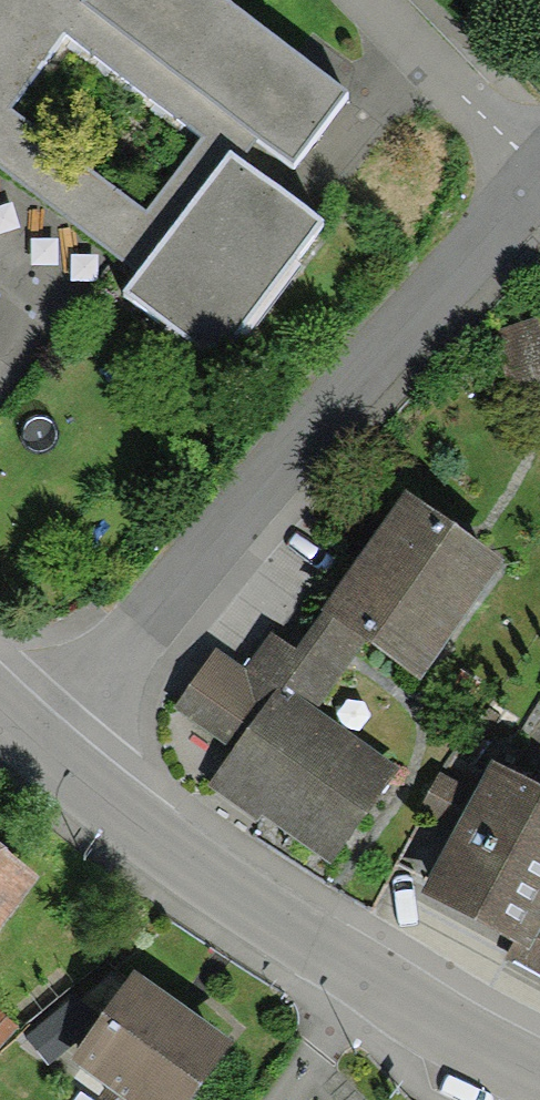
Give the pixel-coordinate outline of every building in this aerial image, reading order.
[(253,148),(258,141),(291,167),(348,94),(227,0),(0,0),(0,164),(119,257),(137,271),(230,149),(244,160),(253,148)] [(244,160),(230,149),(137,271),(121,292),(217,365),(326,222),(244,160)] [(119,257),(0,164),(0,368),(21,385),(119,257)] [(272,632),(246,669),(289,700),(294,693),(318,709),(366,641),(420,679),(504,560),(405,490),(320,610),(323,612),(296,649),(272,632)] [(246,669),(215,648),(174,707),(234,749),(208,786),(256,820),(261,813),(332,863),(399,767),(318,709),(294,693),(289,700),(246,669)] [(539,974),(539,786),(491,760),(420,892),(513,941),(506,956),(539,974)] [(41,876),(0,844),(0,928),(41,876)] [(71,1059),(129,1099),(190,1099),(233,1040),(134,970),(71,1059)] [(26,1038),(49,1064),(88,1029),(66,1004),(26,1038)] [(16,1027),(0,1012),(0,1044),(16,1027)]
